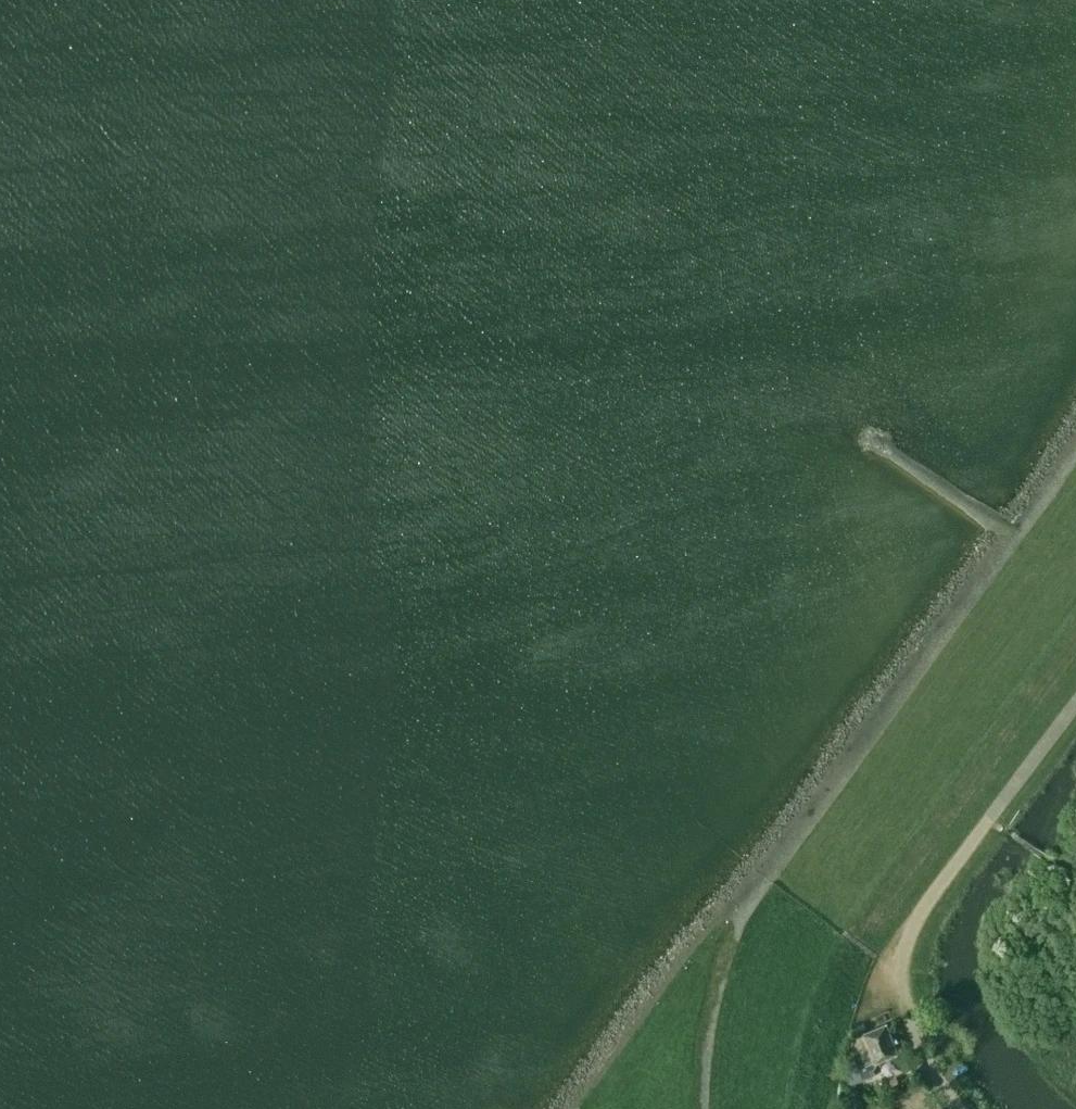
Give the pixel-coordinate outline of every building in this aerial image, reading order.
[(875,1062),(897,1052),(886,1024),(863,1033),(864,1035),(855,1038),(862,1055),(854,1058),(858,1068),(862,1079),(866,1077),(875,1073),(870,1063),(874,1061),(875,1062)] [(851,1083),(862,1079),(858,1068),(854,1058),(853,1057),(847,1059),(847,1076),(851,1083)]
